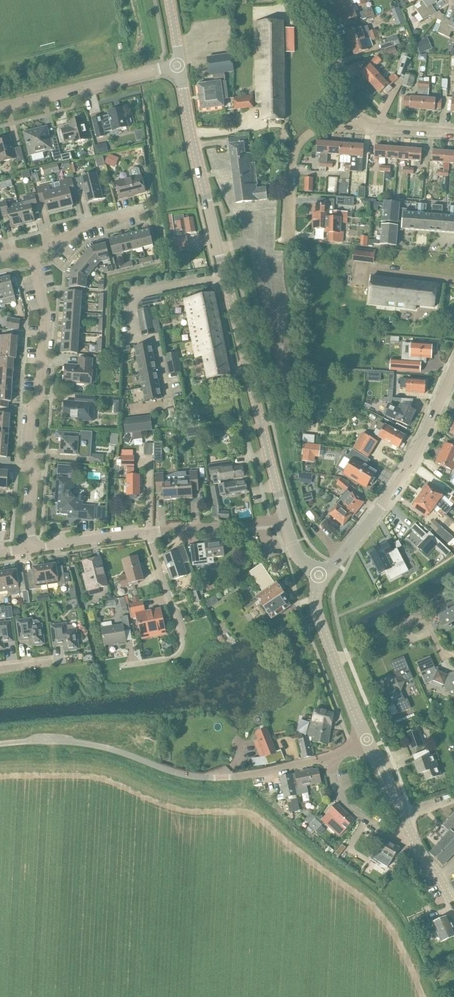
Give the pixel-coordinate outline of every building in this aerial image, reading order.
[(333,2),(338,13),(352,6),(349,0),(338,0),(333,2)] [(436,0),(422,0),(423,1),(422,6),(417,10),(416,8),(416,9),(423,20),(430,15),(431,17),(434,15),(437,19),(441,14),(439,11),(437,13),(432,6),(437,2),(436,0)] [(352,6),(338,13),(343,23),(357,17),(352,6)] [(375,15),(372,8),(361,12),(363,19),(375,15)] [(453,16),(451,22),(443,18),(444,15),(441,14),(437,19),(441,21),(440,24),(441,25),(438,32),(450,38),(449,37),(452,32),(453,31),(453,16)] [(262,120),(284,120),(284,53),(294,53),(293,28),(283,28),(283,21),(255,21),(256,102),(262,102),(262,120)] [(351,44),(365,39),(371,36),(371,37),(378,34),(383,32),(382,27),(363,34),(361,28),(347,33),(351,44)] [(428,37),(415,43),(420,54),(426,51),(432,48),(428,37)] [(394,45),(392,38),(380,42),(382,50),(394,45)] [(365,39),(351,44),(354,55),(368,50),(365,39)] [(395,47),(384,51),(386,56),(397,52),(395,47)] [(234,71),(232,55),(207,58),(209,75),(213,74),(214,82),(198,85),(201,110),(224,107),(223,100),(229,99),(225,73),(234,71)] [(369,65),(361,73),(370,83),(380,74),(373,68),(381,60),(377,56),(376,57),(369,64),(369,65)] [(402,62),(397,75),(404,78),(405,74),(410,58),(404,56),(402,62)] [(380,74),(370,83),(380,93),(383,90),(389,85),(390,86),(398,78),(394,73),(386,81),(380,74)] [(404,78),(402,85),(412,88),(415,76),(405,74),(404,78)] [(410,97),(404,97),(404,106),(409,106),(409,108),(422,109),(424,82),(425,82),(425,78),(420,78),(418,97),(410,97)] [(424,82),(422,109),(435,110),(435,108),(441,109),(442,100),(436,99),(429,98),(430,83),(425,82),(424,82)] [(254,108),(253,96),(233,98),(234,110),(254,108)] [(108,112),(109,114),(109,115),(100,117),(93,118),(97,138),(105,136),(104,132),(113,130),(113,131),(128,127),(128,125),(130,125),(132,122),(131,119),(128,117),(126,117),(124,108),(108,112)] [(61,129),(57,130),(60,143),(65,142),(73,140),(74,143),(87,139),(85,128),(82,118),(69,122),(70,127),(61,129)] [(25,133),(27,142),(30,154),(51,149),(54,160),(62,158),(59,147),(57,137),(49,139),(46,127),(25,133)] [(142,129),(134,131),(137,141),(143,139),(142,129)] [(23,157),(21,147),(13,149),(10,136),(0,139),(0,162),(15,158),(16,162),(24,160),(23,157)] [(258,200),(268,199),(266,187),(257,188),(256,185),(258,185),(255,163),(253,163),(252,153),(245,154),(244,143),(247,142),(246,136),(228,139),(236,203),(258,201),(258,200)] [(317,141),(316,153),(321,153),(320,166),(327,167),(328,162),(328,154),(329,142),(317,141)] [(105,142),(96,145),(99,153),(108,151),(105,142)] [(340,155),(341,143),(329,142),(328,154),(340,155)] [(352,156),(352,144),(341,143),(340,155),(352,156)] [(352,156),(350,170),(350,171),(362,172),(364,145),(352,144),(352,156)] [(386,158),(387,147),(375,146),(374,157),(386,158)] [(398,159),(398,148),(387,147),(386,158),(398,159)] [(409,160),(410,149),(398,148),(398,159),(409,160)] [(410,149),(409,160),(415,160),(421,161),(421,160),(422,150),(410,149)] [(433,150),(432,160),(432,162),(434,162),(434,166),(439,166),(439,162),(444,163),(445,151),(433,150)] [(444,163),(444,171),(443,176),(448,177),(450,163),(453,164),(453,152),(445,151),(444,163)] [(62,158),(63,161),(72,159),(71,152),(61,155),(62,158)] [(112,167),(116,157),(109,154),(105,163),(112,167)] [(50,165),(52,173),(59,171),(57,163),(50,165)] [(52,173),(50,165),(43,166),(44,174),(52,173)] [(116,182),(118,189),(120,198),(145,192),(139,168),(137,167),(130,168),(129,171),(131,178),(116,182)] [(33,181),(33,184),(40,182),(37,172),(23,176),(25,183),(33,181)] [(88,202),(103,198),(96,173),(76,178),(79,190),(85,189),(88,202)] [(313,178),(305,178),(305,191),(313,191),(313,178)] [(72,179),(60,182),(54,183),(61,209),(73,206),(70,191),(74,190),(72,180),(72,179)] [(54,183),(37,188),(40,198),(44,197),(48,212),(61,209),(54,183)] [(371,184),(370,190),(371,190),(371,196),(377,197),(378,190),(379,190),(379,185),(371,184)] [(37,207),(35,197),(34,194),(24,197),(25,202),(18,204),(23,224),(35,221),(31,208),(37,207)] [(372,199),(371,209),(378,209),(378,206),(382,206),(382,202),(376,202),(376,200),(372,199)] [(18,204),(12,206),(10,200),(0,203),(1,206),(3,215),(9,214),(12,227),(23,224),(18,204)] [(380,222),(379,230),(381,230),(380,244),(386,245),(396,246),(397,230),(398,227),(389,226),(389,222),(398,223),(399,208),(400,203),(383,201),(381,222),(380,222)] [(328,205),(324,205),(314,205),(314,217),(348,218),(348,213),(334,212),(334,202),(328,202),(328,205)] [(403,231),(403,229),(405,213),(420,214),(421,204),(416,204),(415,209),(399,208),(398,223),(398,227),(397,230),(403,231)] [(421,204),(420,214),(419,230),(435,231),(437,205),(432,205),(432,210),(426,210),(426,205),(421,204)] [(452,217),(453,207),(448,206),(448,212),(442,211),(442,206),(437,205),(435,231),(451,233),(452,217)] [(403,229),(419,230),(420,214),(405,213),(403,229)] [(184,215),(174,216),(175,222),(175,225),(178,224),(179,231),(186,229),(187,233),(196,232),(194,218),(184,219),(184,215)] [(313,228),(327,229),(327,232),(330,232),(329,241),(343,242),(343,232),(341,232),(342,222),(348,223),(348,218),(314,217),(313,228)] [(139,232),(143,247),(153,245),(149,229),(139,232)] [(143,247),(139,232),(129,234),(133,250),(143,247)] [(119,237),(123,252),(133,250),(129,234),(119,237)] [(360,245),(367,246),(368,236),(361,235),(360,245)] [(109,239),(112,249),(113,255),(123,252),(119,237),(109,239)] [(174,239),(176,252),(189,249),(187,237),(174,239)] [(70,287),(80,288),(86,288),(87,278),(100,262),(110,260),(108,254),(106,244),(95,247),(93,243),(86,247),(88,251),(74,268),(70,266),(66,274),(71,276),(70,287)] [(374,263),(376,251),(354,248),(353,260),(374,263)] [(368,303),(406,308),(416,309),(416,305),(434,307),(437,285),(371,276),(368,303)] [(6,304),(7,305),(11,304),(12,303),(16,302),(10,277),(0,280),(0,282),(6,304)] [(66,291),(65,301),(81,302),(82,292),(66,291)] [(188,314),(217,307),(215,293),(185,299),(188,314)] [(64,311),(80,313),(81,302),(65,301),(64,311)] [(190,327),(220,321),(217,307),(188,314),(190,327)] [(150,309),(138,311),(142,336),(155,333),(150,309)] [(64,311),(63,322),(80,323),(80,313),(64,311)] [(7,328),(9,328),(18,330),(20,323),(14,322),(14,319),(8,318),(7,328)] [(193,341),(223,335),(220,321),(190,327),(193,341)] [(63,332),(79,333),(80,323),(63,322),(63,332)] [(63,332),(62,342),(78,343),(79,333),(63,332)] [(17,348),(18,336),(8,336),(0,335),(0,346),(17,348)] [(193,341),(196,354),(225,349),(223,335),(193,341)] [(61,353),(71,353),(77,354),(78,343),(62,342),(61,353)] [(391,359),(390,370),(420,372),(421,363),(421,362),(421,358),(427,358),(432,358),(432,354),(434,353),(434,348),(434,347),(433,346),(433,344),(411,343),(410,356),(405,356),(404,360),(402,360),(391,359)] [(135,347),(138,361),(153,358),(151,344),(135,347)] [(14,358),(14,359),(16,359),(17,348),(0,346),(0,357),(14,358)] [(231,375),(225,349),(196,354),(196,358),(204,356),(208,380),(214,379),(225,377),(231,375)] [(178,353),(165,355),(166,362),(179,359),(178,353)] [(13,369),(14,359),(14,358),(0,357),(0,368),(13,369)] [(92,359),(89,359),(79,358),(79,366),(65,365),(64,382),(66,382),(66,386),(67,388),(74,388),(75,388),(75,383),(90,384),(92,368),(91,368),(92,359)] [(156,371),(155,364),(153,358),(138,361),(140,374),(156,371)] [(181,371),(179,359),(166,362),(169,374),(181,371)] [(13,380),(13,369),(0,368),(0,379),(13,380)] [(140,374),(143,387),(159,384),(156,371),(140,374)] [(367,372),(367,381),(381,382),(381,373),(367,372)] [(406,392),(415,393),(425,393),(426,380),(401,378),(400,388),(407,388),(406,392)] [(12,391),(13,380),(0,379),(0,390),(12,391)] [(143,387),(145,401),(161,398),(159,384),(143,387)] [(0,390),(0,407),(8,408),(8,402),(11,402),(12,391),(0,390)] [(385,415),(399,421),(408,425),(415,411),(401,405),(402,399),(392,398),(393,390),(388,390),(388,398),(382,398),(382,402),(390,402),(389,405),(385,415)] [(77,420),(83,420),(93,420),(94,405),(95,397),(76,396),(76,402),(65,401),(64,417),(77,418),(77,420)] [(122,413),(123,398),(114,397),(114,413),(122,413)] [(9,425),(10,414),(0,413),(0,424),(9,425)] [(124,419),(126,434),(133,433),(141,432),(153,431),(151,415),(149,416),(131,418),(124,419)] [(378,437),(390,443),(399,448),(406,436),(385,425),(379,422),(376,428),(381,431),(378,437)] [(9,436),(9,425),(0,424),(0,435),(9,436)] [(222,425),(203,426),(204,436),(223,434),(222,425)] [(188,428),(189,437),(201,435),(200,427),(188,428)] [(62,438),(61,452),(61,454),(77,455),(77,454),(79,454),(79,455),(89,456),(90,433),(80,433),(80,434),(78,434),(78,433),(56,431),(56,438),(62,438)] [(111,433),(110,444),(118,445),(119,434),(111,433)] [(363,433),(353,449),(368,458),(378,442),(363,433)] [(125,434),(122,440),(129,443),(132,437),(125,434)] [(303,434),(302,442),(314,443),(315,435),(303,434)] [(9,436),(0,435),(0,446),(8,447),(9,436)] [(303,455),(302,460),(302,461),(314,463),(315,456),(319,457),(321,445),(303,443),(302,455),(303,455)] [(154,444),(153,444),(146,444),(146,455),(154,456),(154,444)] [(446,444),(437,463),(452,470),(453,465),(453,448),(446,444)] [(352,459),(346,470),(353,474),(350,480),(356,483),(357,481),(367,487),(370,483),(372,484),(376,478),(373,477),(371,476),(374,471),(363,465),(367,459),(352,450),(349,457),(352,459)] [(91,463),(103,464),(104,456),(91,455),(91,463)] [(127,465),(127,485),(127,495),(140,495),(140,476),(135,476),(135,456),(122,456),(122,465),(127,465)] [(220,480),(234,478),(244,476),(242,466),(234,467),(233,461),(209,465),(210,476),(213,476),(214,484),(221,483),(220,480)] [(58,465),(57,474),(72,475),(73,466),(58,465)] [(186,471),(176,472),(177,481),(178,499),(192,498),(192,491),(191,486),(198,486),(197,476),(197,471),(190,471),(190,476),(187,476),(186,471)] [(163,473),(156,473),(156,478),(157,488),(163,488),(164,493),(164,500),(178,499),(177,481),(176,472),(163,477),(163,473)] [(303,482),(311,483),(312,473),(304,472),(303,482)] [(58,502),(57,509),(57,514),(68,515),(68,517),(93,519),(94,507),(82,506),(82,502),(83,502),(84,491),(72,490),(73,481),(65,481),(65,478),(57,478),(55,503),(56,503),(56,502),(58,502)] [(352,517),(364,502),(348,489),(350,486),(341,478),(337,484),(346,491),(339,500),(344,504),(341,507),(352,517)] [(245,481),(219,485),(220,492),(229,491),(229,494),(247,491),(245,481)] [(443,494),(437,489),(429,484),(421,495),(435,504),(443,494)] [(217,485),(211,486),(214,507),(213,507),(213,512),(212,515),(212,517),(219,517),(229,518),(229,512),(219,511),(219,507),(220,507),(217,485)] [(312,493),(302,495),(304,503),(314,500),(312,493)] [(449,518),(445,514),(441,509),(435,504),(421,495),(414,506),(428,515),(433,508),(447,521),(449,518)] [(352,517),(341,507),(344,504),(339,500),(337,503),(338,504),(330,515),(343,526),(351,516),(352,517)] [(98,506),(97,519),(105,520),(106,507),(106,508),(98,507),(98,506)] [(423,540),(427,535),(416,524),(411,529),(423,540)] [(453,538),(441,527),(436,532),(448,543),(453,538)] [(428,556),(438,545),(428,536),(418,547),(428,556)] [(190,545),(192,566),(214,563),(213,557),(224,556),(222,541),(190,545)] [(391,552),(392,552),(387,543),(368,553),(373,561),(391,552)] [(190,562),(187,554),(184,544),(177,547),(178,551),(163,556),(172,580),(169,581),(170,581),(188,575),(187,574),(187,575),(183,564),(190,562)] [(391,552),(373,561),(379,574),(388,570),(393,579),(409,570),(398,548),(392,552),(391,552)] [(88,591),(98,588),(107,586),(103,567),(100,557),(83,562),(86,574),(84,574),(88,591)] [(143,580),(142,574),(145,573),(143,567),(140,567),(137,557),(123,561),(125,570),(130,568),(131,574),(120,577),(122,587),(135,583),(134,582),(143,580)] [(28,577),(30,587),(30,590),(41,588),(41,585),(47,584),(44,562),(42,563),(41,563),(39,564),(38,565),(38,567),(33,568),(34,576),(28,577)] [(44,562),(47,584),(58,583),(59,585),(66,584),(65,583),(70,582),(69,573),(64,574),(64,572),(57,573),(56,564),(51,565),(51,563),(44,562)] [(249,572),(255,580),(264,593),(257,598),(272,619),(290,606),(282,595),(283,594),(276,585),(261,564),(249,572)] [(4,568),(8,591),(8,595),(18,594),(19,592),(22,591),(26,590),(24,578),(18,579),(16,570),(12,571),(11,569),(10,569),(8,568),(6,568),(4,568)] [(203,600),(200,590),(193,592),(196,602),(203,600)] [(206,601),(207,606),(208,608),(218,601),(214,595),(210,598),(206,601)] [(125,598),(119,599),(123,613),(129,612),(125,598)] [(445,605),(436,610),(442,621),(443,625),(453,620),(453,601),(445,605)] [(140,603),(128,605),(132,619),(136,618),(135,612),(142,611),(140,603)] [(161,609),(154,610),(137,614),(142,636),(165,631),(161,609)] [(101,624),(103,637),(105,647),(105,646),(105,645),(125,641),(126,643),(124,631),(130,630),(128,615),(121,617),(123,625),(112,627),(111,622),(101,623),(102,624),(101,624)] [(17,621),(18,631),(19,641),(27,640),(27,639),(30,639),(31,646),(44,644),(42,624),(39,625),(39,622),(37,621),(32,622),(32,619),(17,621)] [(10,622),(0,623),(0,626),(0,650),(4,649),(3,642),(6,642),(14,641),(11,621),(10,622)] [(51,626),(52,636),(54,646),(61,645),(61,644),(64,644),(65,651),(79,649),(76,629),(74,630),(73,628),(71,626),(67,627),(66,624),(51,626)] [(399,713),(411,708),(407,698),(405,700),(401,692),(405,681),(413,678),(404,656),(390,662),(396,675),(391,687),(385,690),(391,706),(395,704),(399,713)] [(420,671),(425,684),(433,681),(444,685),(447,693),(453,690),(453,672),(448,674),(436,669),(430,656),(416,662),(420,671)] [(315,709),(313,721),(309,720),(306,738),(309,738),(310,741),(328,745),(331,725),(334,714),(315,709)] [(404,721),(398,723),(400,729),(406,727),(404,721)] [(418,729),(405,733),(411,749),(424,745),(418,729)] [(258,738),(265,757),(277,752),(269,734),(258,738)] [(309,738),(306,738),(298,740),(302,758),(313,756),(310,741),(309,738)] [(277,752),(265,757),(269,765),(286,761),(282,750),(277,752)] [(428,750),(423,752),(413,755),(415,762),(414,762),(419,775),(424,773),(426,780),(436,777),(441,775),(434,755),(430,756),(428,750)] [(280,777),(282,787),(284,794),(284,798),(308,792),(306,785),(307,785),(311,784),(321,782),(318,768),(313,770),(313,768),(300,770),(301,772),(295,773),(297,779),(293,780),(292,774),(280,777)] [(300,809),(297,798),(287,800),(290,812),(300,809)] [(347,829),(348,827),(355,820),(337,803),(324,816),(336,827),(340,823),(347,829)] [(430,853),(443,865),(453,854),(453,813),(442,825),(450,832),(430,853)] [(313,829),(316,831),(324,822),(318,817),(309,826),(313,829)] [(376,850),(371,858),(371,859),(377,863),(382,854),(392,860),(395,856),(400,848),(385,839),(378,851),(376,850)] [(343,843),(334,854),(339,858),(348,847),(343,843)] [(327,845),(324,849),(331,855),(334,850),(329,846),(327,845)] [(418,929),(430,924),(426,915),(414,920),(418,929)] [(439,921),(433,923),(441,942),(453,936),(453,930),(448,917),(439,921)]
